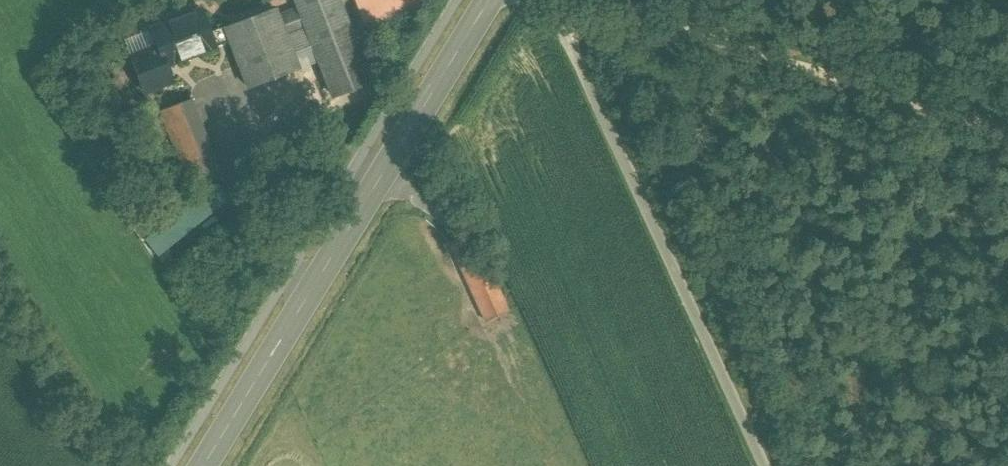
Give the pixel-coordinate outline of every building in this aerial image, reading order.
[(308,29),(336,97),(370,83),(338,0),(296,0),(300,9),(308,29)] [(366,30),(421,7),(418,0),(355,0),(366,30)] [(231,41),(225,27),(211,33),(202,9),(150,29),(157,47),(131,57),(144,93),(172,82),(166,66),(231,41)] [(308,29),(300,9),(279,17),(275,9),(225,27),(231,41),(249,90),(299,71),(286,37),(308,29)] [(220,100),(190,111),(213,172),(242,161),(220,100)] [(509,312),(472,232),(450,242),(487,322),(509,312)]
